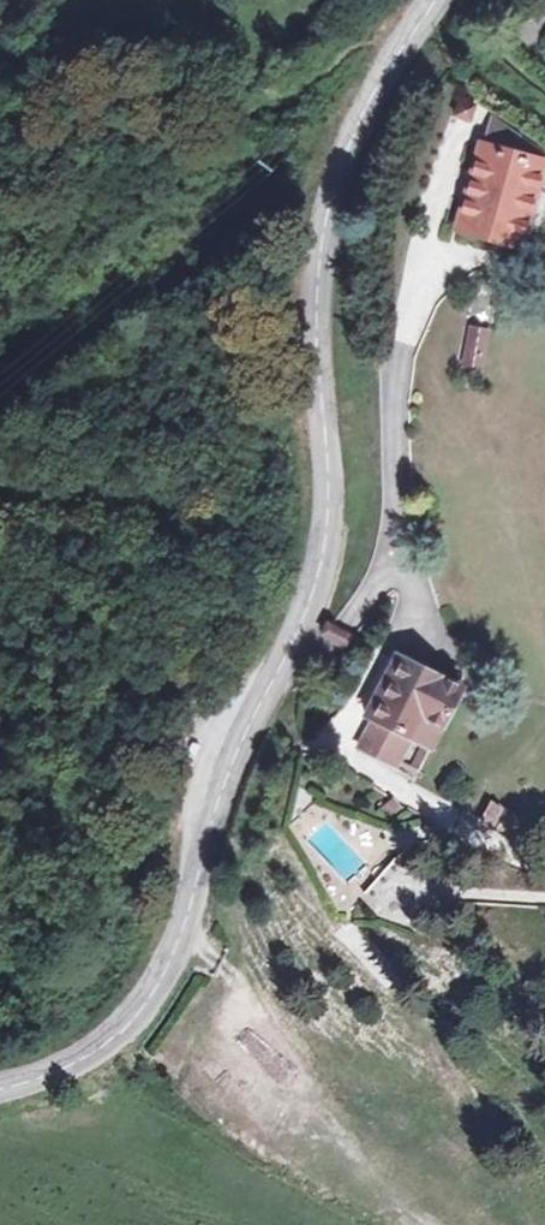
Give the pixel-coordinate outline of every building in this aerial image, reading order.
[(476,147),(451,238),(525,258),(544,184),(544,166),(476,147)] [(494,328),(472,322),(463,362),(485,367),(494,328)] [(468,688),(396,648),(347,735),(419,775),(468,688)] [(518,839),(526,816),(488,803),(480,825),(518,839)] [(389,860),(366,907),(411,929),(434,882),(389,860)]
